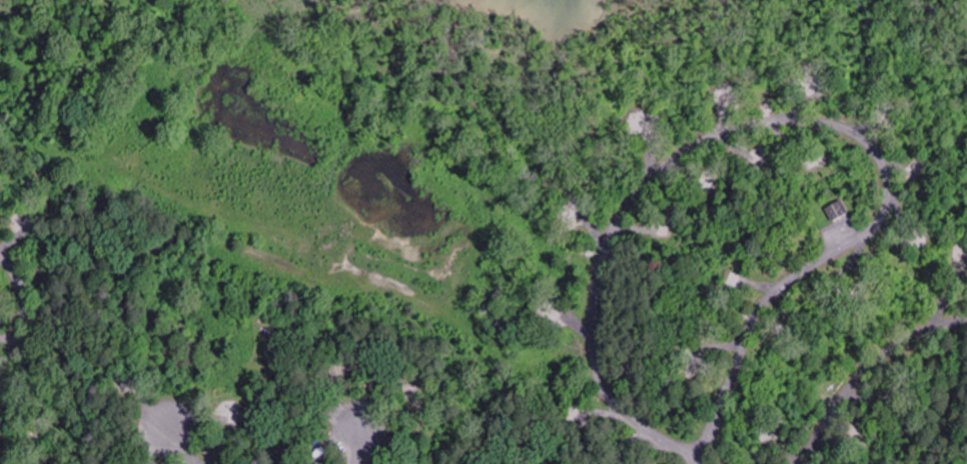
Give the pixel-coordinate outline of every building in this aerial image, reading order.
[(831,220),(846,212),(839,199),(824,207),(831,220)] [(696,351),(683,351),(683,367),(695,367),(696,351)] [(239,424),(239,408),(214,408),(214,424),(239,424)]
